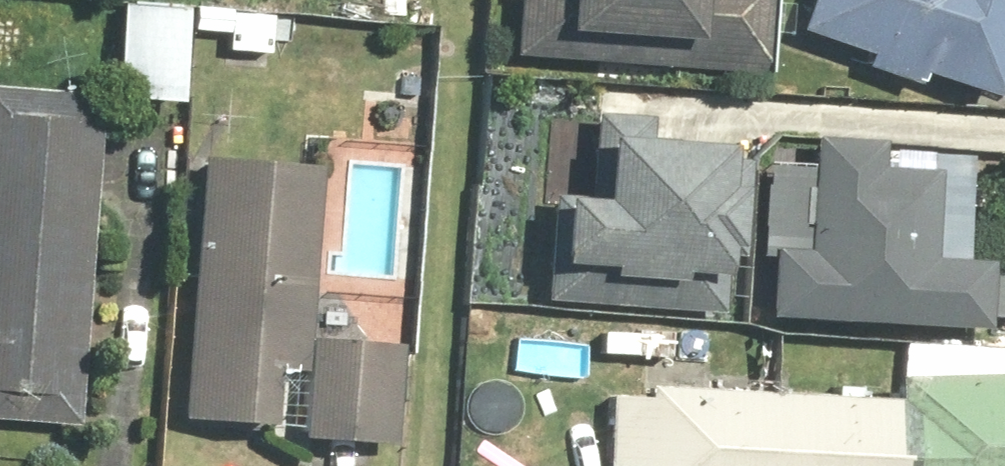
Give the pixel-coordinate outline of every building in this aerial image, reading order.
[(520,47),(767,66),(772,0),(523,0),(520,47)] [(799,32),(1004,133),(1004,0),(809,0),(799,32)] [(173,10),(105,8),(102,97),(171,99),(173,10)] [(272,13),(185,8),(183,32),(221,34),(220,48),(269,51),(272,13)] [(564,189),(559,297),(731,305),(733,250),(746,250),(750,140),(651,136),(653,101),(603,99),(599,191),(564,189)] [(0,113),(0,431),(89,433),(96,115),(0,113)] [(323,138),(302,449),(387,455),(409,144),(323,138)] [(764,266),(761,325),(968,336),(971,274),(920,271),(924,159),(789,152),(784,267),(764,266)] [(307,171),(188,165),(173,439),(292,445),(307,171)] [(603,465),(1004,465),(1004,392),(883,388),(882,415),(604,406),(603,465)]
